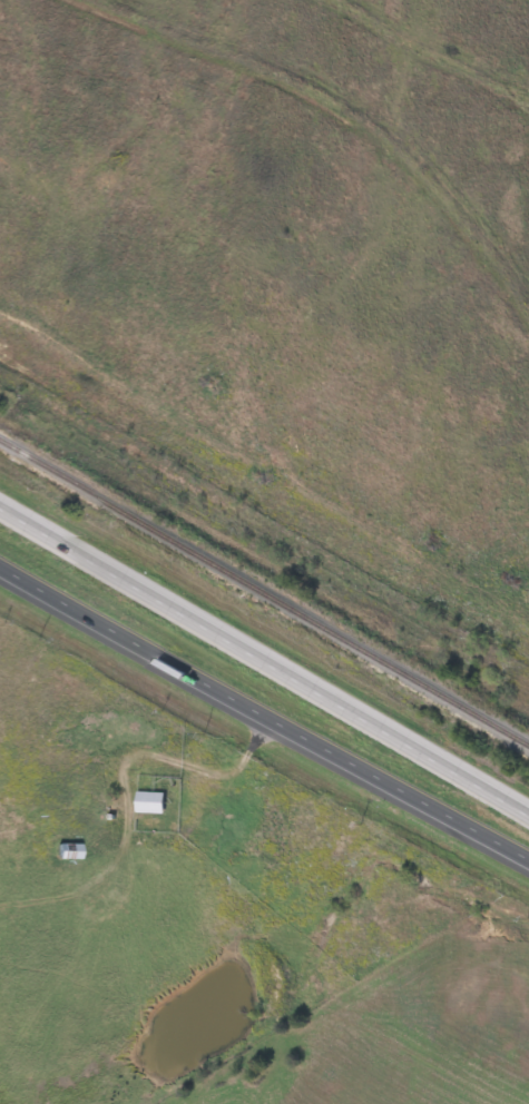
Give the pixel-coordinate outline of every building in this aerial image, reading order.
[(161,815),(161,792),(134,792),(134,815),(161,815)] [(77,845),(54,845),(54,860),(77,860),(77,845)]
